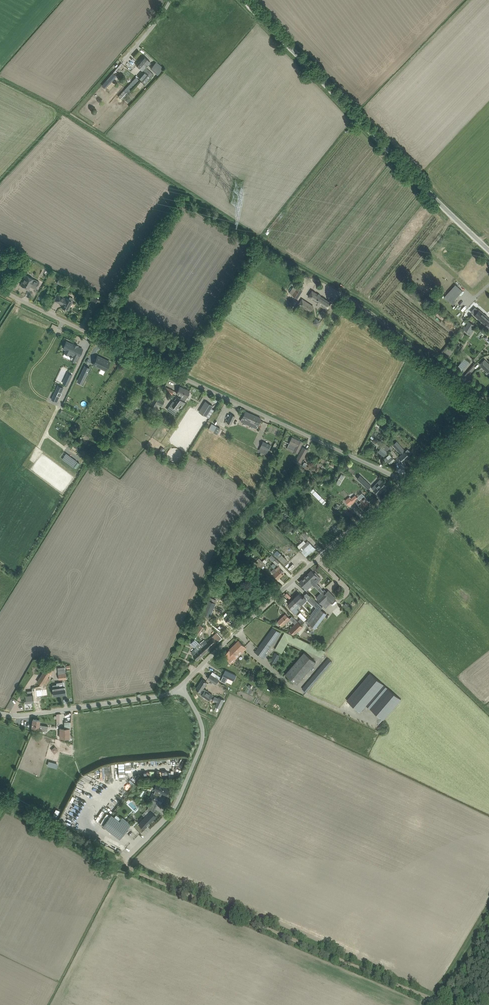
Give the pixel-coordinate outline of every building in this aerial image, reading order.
[(144,56),(139,62),(145,67),(147,65),(147,66),(150,63),(149,62),(150,61),(144,56)] [(150,71),(145,67),(139,62),(136,65),(139,67),(138,67),(139,68),(139,67),(142,70),(143,70),(146,73),(140,80),(145,84),(154,74),(150,71)] [(151,68),(158,74),(162,69),(155,63),(151,68)] [(113,73),(103,84),(107,87),(117,76),(114,74),(113,73)] [(119,97),(121,99),(122,100),(128,93),(127,92),(138,79),(136,77),(119,97)] [(26,275),(23,280),(21,285),(29,289),(30,286),(32,286),(32,287),(36,289),(40,282),(26,275)] [(294,285),(289,292),(293,295),(297,298),(302,290),(298,287),(297,287),(295,286),(294,285)] [(331,303),(316,293),(312,291),(309,296),(327,308),(331,303)] [(451,296),(455,300),(460,295),(455,291),(451,296)] [(68,310),(73,301),(74,298),(70,297),(69,299),(66,298),(65,299),(58,295),(55,300),(62,304),(61,307),(68,310)] [(96,309),(101,301),(94,297),(89,306),(96,309)] [(302,299),(299,304),(310,312),(314,307),(302,299)] [(435,310),(434,313),(444,320),(445,317),(435,310)] [(483,313),(482,313),(479,310),(475,315),(478,317),(478,318),(486,325),(485,326),(488,329),(488,318),(487,316),(486,317),(485,316),(486,315),(483,313)] [(466,327),(464,326),(463,328),(468,332),(470,328),(471,329),(474,325),(469,321),(466,327)] [(50,330),(60,334),(62,330),(58,328),(59,326),(53,324),(50,330)] [(64,346),(63,348),(64,349),(66,350),(70,352),(69,355),(72,356),(71,358),(71,360),(75,362),(79,354),(81,348),(78,346),(73,344),(67,341),(64,346)] [(95,361),(93,364),(106,370),(110,362),(97,356),(96,359),(95,361)] [(488,373),(488,364),(485,360),(480,364),(488,373)] [(85,365),(79,378),(83,381),(90,368),(85,365)] [(58,385),(52,399),(57,402),(60,396),(61,393),(63,388),(58,385)] [(180,386),(176,393),(182,396),(181,398),(185,401),(190,391),(180,386)] [(160,399),(161,397),(157,395),(151,404),(155,407),(157,403),(162,406),(164,401),(160,399)] [(178,410),(179,411),(185,403),(178,397),(173,403),(172,403),(170,406),(172,408),(170,411),(175,415),(178,410)] [(207,402),(200,412),(206,416),(213,406),(207,402)] [(258,425),(261,418),(245,411),(241,421),(256,428),(258,425)] [(212,423),(209,429),(218,433),(221,427),(212,423)] [(294,451),(298,453),(303,441),(300,440),(299,440),(292,437),(288,446),(295,449),(294,451)] [(261,446),(269,450),(271,445),(263,442),(261,446)] [(383,442),(380,446),(382,447),(388,451),(391,448),(383,442)] [(400,445),(400,446),(396,448),(402,454),(399,456),(404,461),(410,456),(400,445)] [(303,447),(296,460),(300,463),(308,449),(303,447)] [(378,452),(384,456),(388,451),(382,447),(378,452)] [(392,456),(387,460),(391,464),(395,460),(392,456)] [(72,457),(68,463),(73,467),(77,461),(72,457)] [(359,480),(368,488),(368,489),(371,486),(366,481),(365,482),(361,478),(359,480)] [(379,494),(387,485),(382,481),(379,484),(377,482),(372,488),(374,490),(379,494)] [(349,505),(355,500),(362,508),(370,502),(365,496),(359,500),(358,498),(355,495),(351,499),(349,497),(345,500),(349,505)] [(296,528),(298,530),(303,526),(298,521),(293,525),(294,526),(296,528)] [(305,540),(311,534),(306,530),(300,536),(305,540)] [(308,541),(302,546),(300,544),(297,546),(300,548),(303,552),(306,556),(309,553),(309,554),(315,548),(312,545),(308,541)] [(287,560),(280,553),(277,556),(284,563),(287,560)] [(269,557),(273,562),(277,565),(280,562),(276,558),(276,559),(272,554),(269,557)] [(262,567),(265,564),(260,559),(256,562),(262,567)] [(278,579),(285,573),(280,568),(281,568),(279,566),(276,569),(275,568),(271,571),(278,579)] [(313,584),(314,585),(319,580),(316,577),(317,576),(317,575),(315,573),(312,570),(305,576),(313,584)] [(300,582),(305,587),(307,590),(307,589),(306,587),(308,585),(309,586),(310,585),(311,586),(313,584),(305,576),(300,582)] [(321,588),(319,590),(321,592),(322,592),(324,595),(323,595),(327,599),(331,603),(336,598),(328,590),(327,592),(325,593),(323,591),(321,588)] [(320,597),(318,599),(317,599),(322,604),(327,599),(323,595),(324,595),(321,592),(319,595),(320,597)] [(300,606),(307,599),(304,596),(303,597),(299,593),(294,599),(300,606)] [(312,597),(308,600),(316,607),(310,615),(311,615),(310,616),(314,618),(321,609),(323,607),(312,597)] [(300,606),(294,599),(288,604),(292,608),(291,609),(296,614),(299,611),(297,609),(300,606)] [(209,600),(203,613),(204,613),(211,616),(216,603),(209,600)] [(319,624),(326,613),(321,609),(314,618),(313,620),(319,624)] [(291,619),(289,617),(286,613),(278,621),(283,626),(291,619)] [(314,618),(310,616),(306,622),(309,625),(313,620),(314,618)] [(301,625),(298,621),(290,630),(295,635),(303,627),(301,625)] [(200,625),(193,634),(197,637),(204,627),(200,625)] [(255,651),(259,654),(264,658),(267,655),(265,654),(281,633),(273,627),(256,651),(255,650),(255,651)] [(325,651),(285,631),(275,649),(282,653),(289,641),(321,656),(325,651)] [(203,647),(200,650),(204,654),(221,638),(219,636),(218,635),(216,633),(212,637),(207,642),(206,640),(203,642),(200,644),(203,647)] [(195,639),(191,643),(195,647),(196,646),(197,647),(191,652),(195,656),(198,660),(204,654),(200,650),(203,647),(200,644),(196,639),(195,639)] [(239,640),(238,641),(229,650),(224,655),(230,661),(236,655),(235,655),(245,646),(239,640)] [(279,655),(275,652),(271,660),(275,662),(279,655)] [(297,684),(300,680),(316,662),(305,652),(285,674),(297,684)] [(328,658),(319,668),(317,671),(302,688),(306,692),(332,661),(328,658)] [(37,680),(37,681),(41,684),(42,685),(44,682),(47,676),(49,673),(52,669),(54,665),(52,663),(48,661),(43,669),(44,669),(40,676),(37,680)] [(222,677),(221,681),(225,683),(227,677),(234,680),(236,675),(225,670),(223,675),(222,677)] [(211,673),(208,677),(216,683),(219,679),(211,673)] [(370,673),(347,700),(361,712),(384,685),(370,673)] [(204,687),(207,682),(203,679),(196,689),(200,692),(200,693),(202,694),(202,695),(210,700),(213,696),(214,694),(204,687)] [(53,688),(54,696),(65,694),(64,686),(57,687),(57,685),(53,685),(53,688)] [(384,685),(367,705),(370,708),(384,720),(401,699),(388,687),(384,685)] [(24,695),(24,698),(25,703),(34,702),(33,694),(32,690),(27,691),(28,695),(24,695)] [(217,702),(216,706),(220,708),(224,700),(220,697),(219,698),(215,696),(213,700),(217,702)] [(40,720),(33,719),(32,727),(38,728),(38,729),(47,730),(48,726),(39,724),(40,720)] [(60,728),(60,739),(69,739),(69,728),(64,728),(60,728)] [(154,798),(153,800),(157,802),(160,796),(162,792),(166,794),(169,788),(164,786),(164,785),(157,782),(154,789),(155,790),(154,793),(156,794),(155,797),(154,796),(154,798)] [(113,812),(120,802),(118,800),(111,810),(113,812)] [(152,800),(148,807),(151,808),(154,809),(157,802),(153,800),(152,800)] [(145,816),(139,823),(144,828),(146,826),(146,825),(147,824),(151,820),(152,819),(156,816),(153,812),(154,809),(151,808),(150,810),(151,811),(145,816)] [(128,828),(119,821),(114,817),(111,814),(103,825),(119,839),(128,828)] [(119,821),(128,828),(131,824),(122,817),(121,818),(119,821)]
